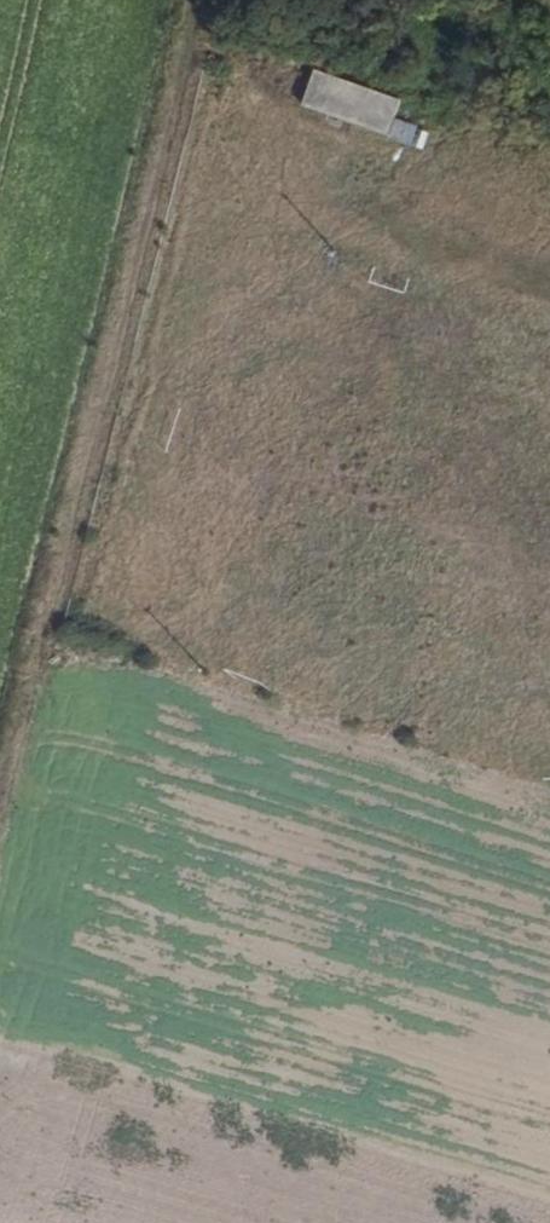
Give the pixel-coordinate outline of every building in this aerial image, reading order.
[(301,109),(387,138),(400,100),(313,71),(301,109)]
